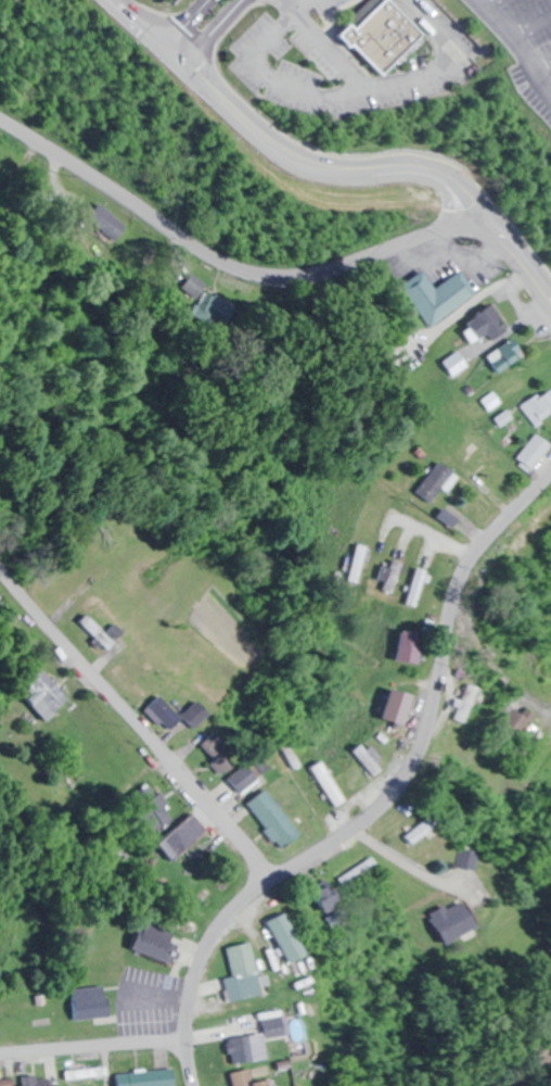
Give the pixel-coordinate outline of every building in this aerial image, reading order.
[(350,27),(339,38),(350,49),(353,47),(382,76),(423,35),(388,0),(386,0),(355,31),(350,27)] [(91,211),(108,240),(123,230),(106,202),(91,211)] [(427,292),(418,277),(403,285),(426,325),(473,298),(459,273),(427,292)] [(202,286),(190,274),(178,286),(189,298),(202,286)] [(491,341),(497,338),(490,314),(469,320),(474,339),(489,335),(491,341)] [(501,354),(513,365),(524,353),(508,339),(490,358),(494,362),(501,354)] [(439,359),(446,375),(465,367),(458,351),(439,359)] [(550,414),(550,384),(519,406),(534,426),(550,414)] [(455,475),(438,461),(414,490),(431,504),(455,475)] [(376,587),(390,593),(402,565),(388,559),(376,587)] [(416,607),(426,571),(414,568),(403,604),(416,607)] [(107,651),(125,634),(116,624),(107,633),(88,613),(79,621),(107,651)] [(399,663),(420,665),(423,633),(403,631),(399,663)] [(45,721),(69,700),(42,668),(18,690),(45,721)] [(453,719),(466,724),(479,688),(467,683),(453,719)] [(384,718),(406,725),(415,696),(392,689),(384,718)] [(147,709),(169,733),(185,717),(196,729),(211,715),(198,701),(181,717),(161,695),(147,709)] [(199,747),(225,773),(235,764),(220,748),(226,741),(216,731),(199,747)] [(311,766),(334,807),(344,801),(321,761),(311,766)] [(242,793),(260,779),(248,765),(231,778),(242,793)] [(247,803),(281,849),(300,836),(267,789),(247,803)] [(207,830),(191,813),(159,845),(175,862),(207,830)] [(406,837),(416,848),(441,823),(431,813),(406,837)] [(379,866),(371,853),(336,872),(344,885),(379,866)] [(318,886),(320,910),(339,909),(337,885),(318,886)] [(431,920),(449,945),(478,925),(461,900),(431,920)] [(265,923),(284,959),(288,957),(292,964),(309,956),(287,912),(265,923)] [(177,933),(143,919),(131,948),(165,962),(177,933)] [(232,976),(224,978),(229,1001),(263,994),(252,942),(226,947),(232,976)] [(108,1017),(105,986),(72,989),(74,1020),(108,1017)] [(267,1038),(286,1035),(283,1017),(264,1020),(267,1038)] [(232,1063),(262,1058),(258,1029),(228,1033),(232,1063)] [(173,1067),(119,1072),(121,1085),(175,1085),(173,1067)] [(65,1076),(67,1085),(85,1085),(103,1083),(100,1069),(65,1076)] [(275,1079),(253,1081),(252,1069),(232,1071),(234,1085),(275,1085),(275,1079)] [(55,1073),(24,1080),(25,1085),(57,1085),(55,1073)]
